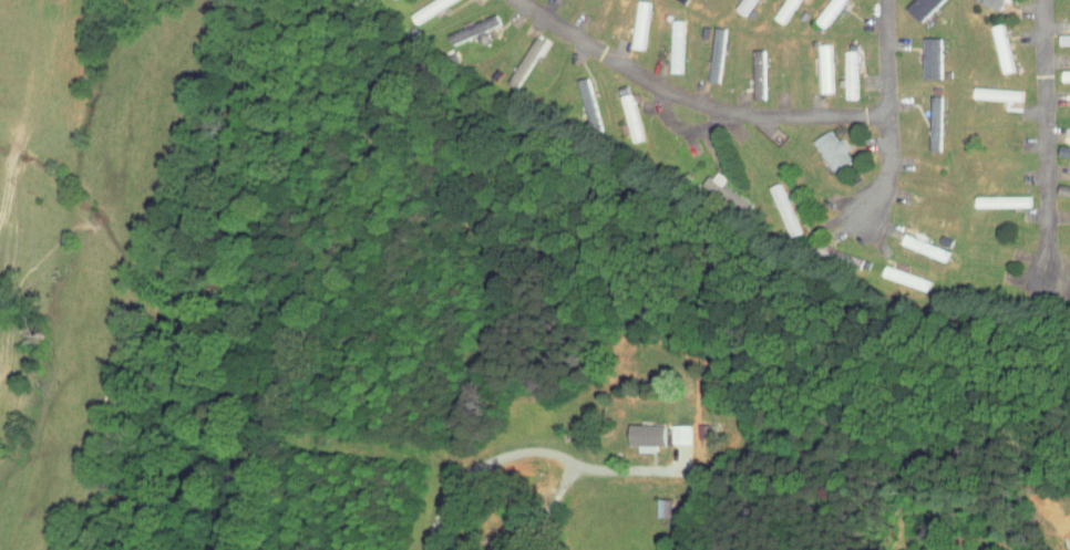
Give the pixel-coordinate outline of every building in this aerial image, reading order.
[(637,0),(626,0),(622,42),(633,43),(637,0)] [(735,9),(741,0),(728,0),(726,3),(735,9)] [(765,12),(774,18),(785,0),(773,0),(765,12)] [(806,16),(816,23),(831,0),(817,0),(806,16)] [(911,17),(926,0),(897,0),(895,2),(911,17)] [(439,27),(444,39),(492,19),(487,7),(439,27)] [(671,67),(672,14),(662,14),(661,66),(671,67)] [(982,21),(994,67),(1005,65),(993,18),(982,21)] [(716,23),(703,21),(695,75),(709,77),(716,23)] [(1069,39),(1069,29),(1050,29),(1050,40),(1069,39)] [(536,36),(527,30),(497,76),(506,82),(536,36)] [(809,39),(810,87),(821,86),(820,39),(809,39)] [(742,44),(741,93),(753,93),(754,44),(742,44)] [(837,45),(836,93),(847,93),(847,45),(837,45)] [(1069,75),(1069,64),(1052,64),(1052,75),(1069,75)] [(589,122),(578,72),(567,74),(578,124),(589,122)] [(1013,95),(1013,84),(966,82),(966,93),(1013,95)] [(619,137),(630,135),(623,88),(612,89),(619,137)] [(917,145),(930,145),(931,90),(918,90),(917,145)] [(840,142),(832,131),(828,134),(819,123),(803,136),(827,168),(843,155),(835,146),(840,142)] [(719,172),(704,164),(695,181),(711,188),(719,172)] [(787,228),(771,177),(761,180),(776,231),(787,228)] [(958,189),(958,200),(1016,201),(1017,190),(958,189)] [(935,246),(888,226),(884,236),(931,255),(935,246)] [(855,256),(837,248),(833,255),(852,263),(855,256)] [(658,438),(658,418),(623,418),(623,439),(658,438)] [(681,437),(681,419),(662,418),(662,437),(681,437)] [(648,510),(662,510),(662,492),(648,492),(648,510)]
